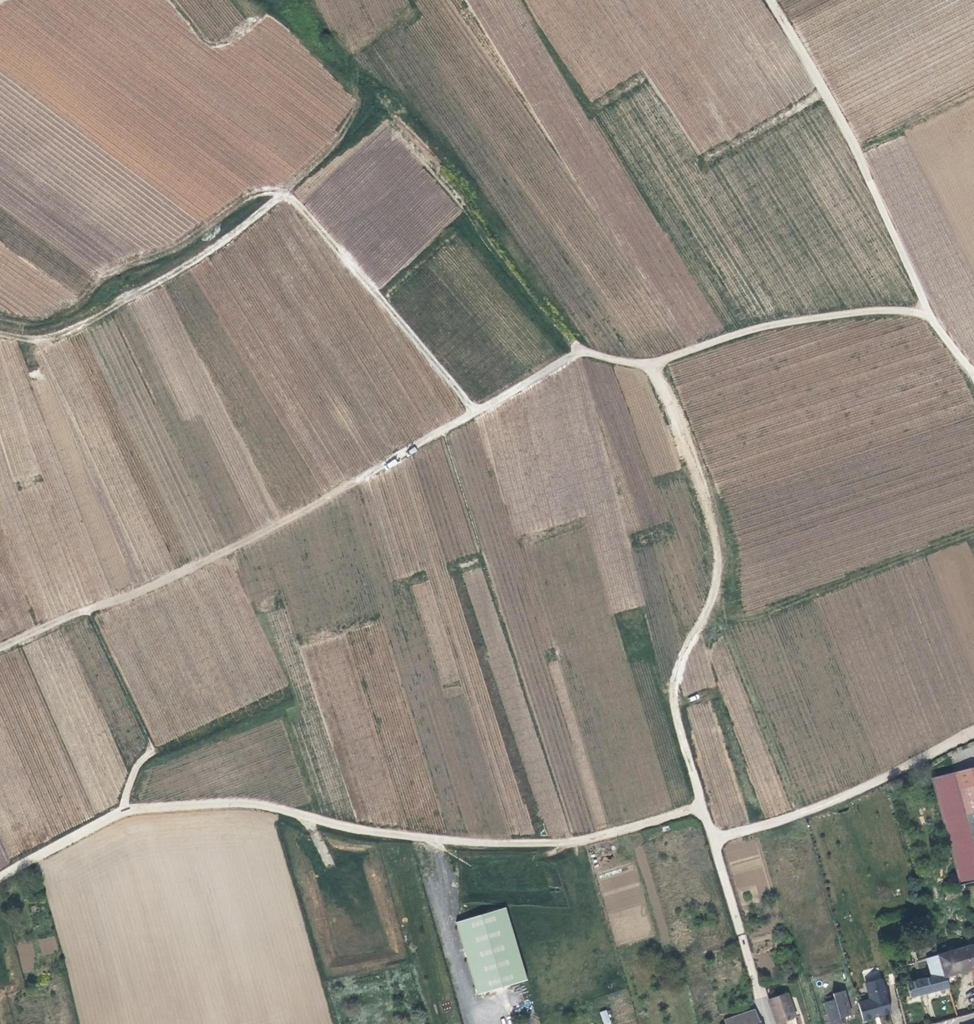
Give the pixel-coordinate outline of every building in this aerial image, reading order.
[(973,785),(973,766),(953,772),(958,789),(973,785)] [(958,789),(953,772),(929,779),(959,885),(973,881),(973,847),(958,789)] [(958,789),(973,847),(973,785),(958,789)] [(948,900),(962,895),(959,886),(945,890),(948,900)] [(478,994),(527,980),(506,907),(456,922),(478,994)] [(938,955),(945,977),(970,970),(973,969),(973,974),(973,944),(938,955)] [(945,977),(938,955),(926,958),(932,976),(907,983),(911,997),(948,988),(945,977)] [(870,999),(858,1003),(862,1020),(872,1017),(871,1015),(880,1013),(881,1015),(887,1013),(882,995),(885,991),(881,979),(865,983),(870,999)] [(842,1023),(840,1018),(843,1017),(850,1015),(843,990),(832,993),(834,999),(824,1002),(831,1023),(840,1023),(842,1023)] [(891,1012),(885,991),(882,995),(887,1013),(891,1012)] [(776,1022),(786,1018),(787,1020),(795,1018),(790,1002),(788,1003),(785,993),(768,999),(776,1022)] [(724,1020),(725,1023),(761,1023),(755,1009),(724,1020)] [(603,1023),(609,1023),(611,1023),(607,1010),(600,1012),(603,1023)]
